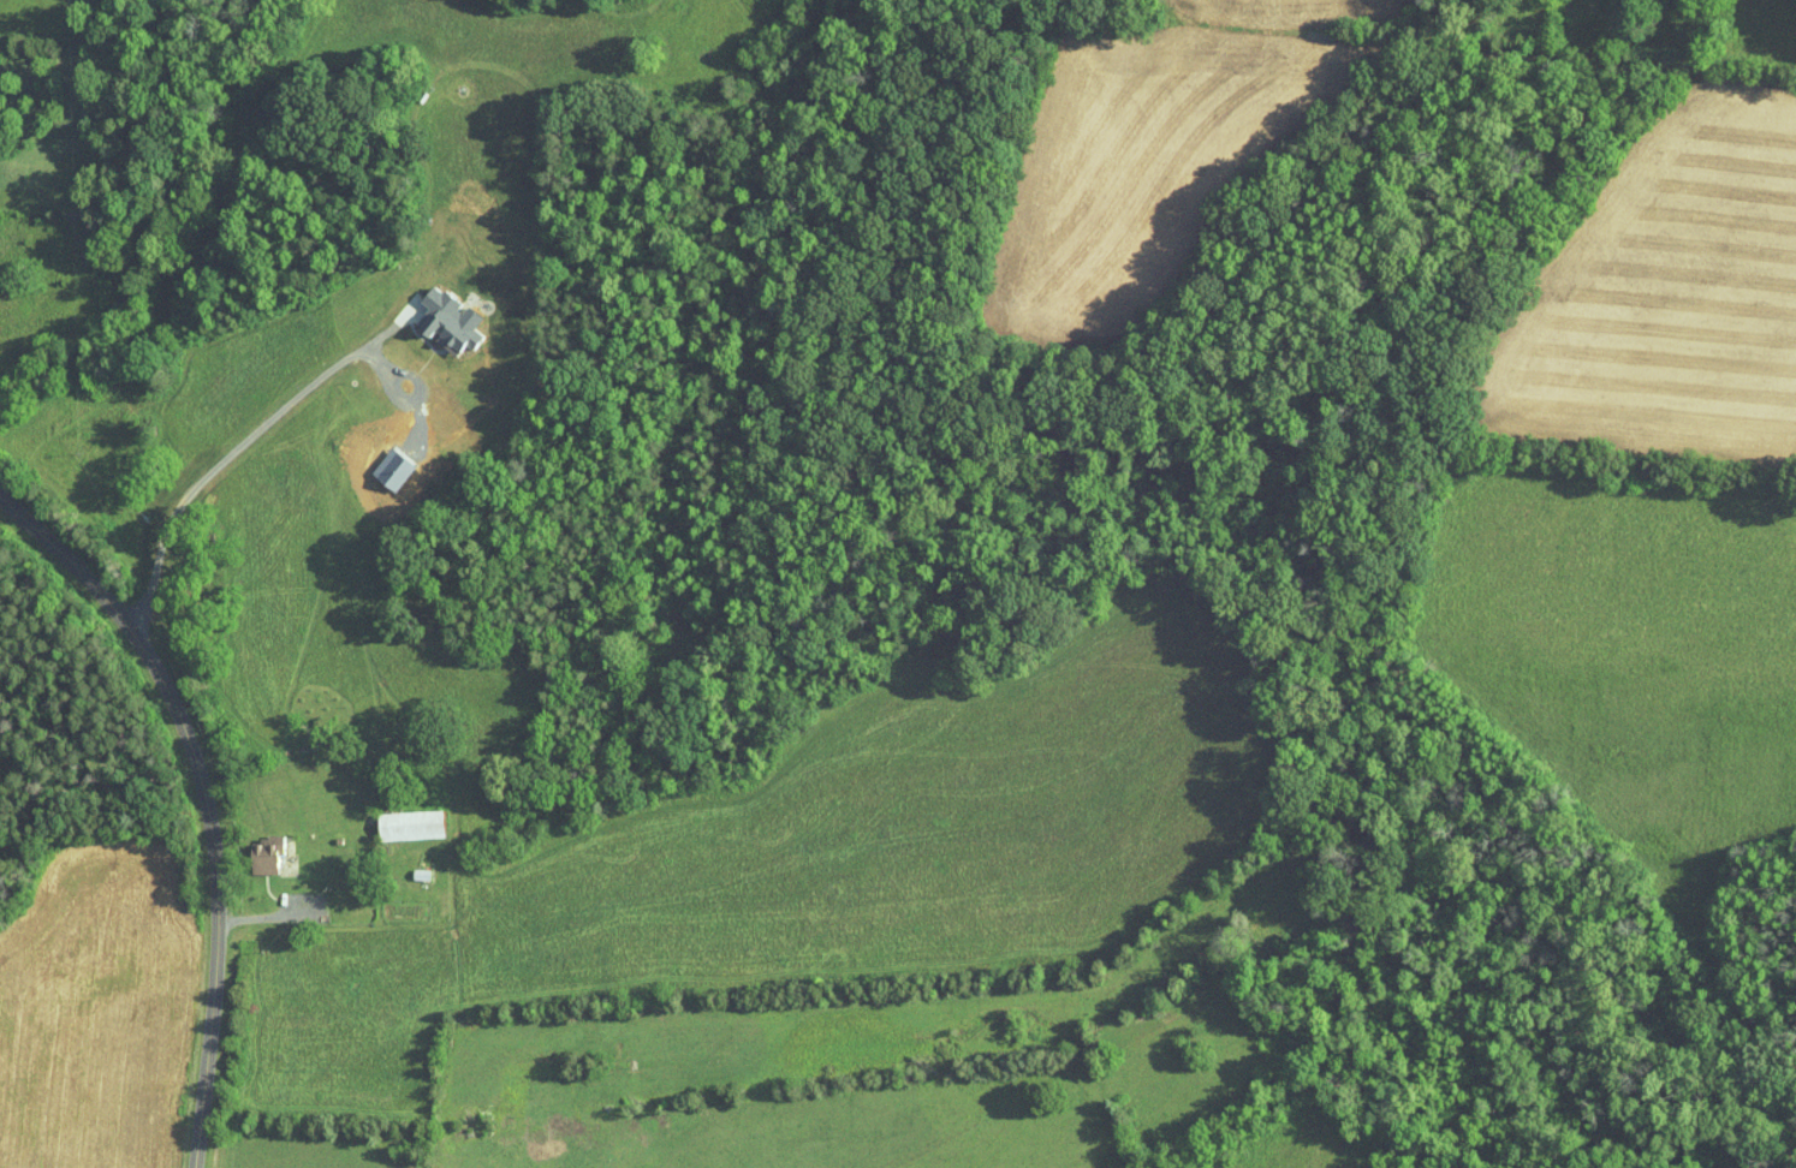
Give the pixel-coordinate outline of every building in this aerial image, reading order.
[(442,345),(448,336),(457,342),(466,328),(457,322),(465,310),(447,298),(416,277),(405,295),(412,300),(399,320),(417,332),(419,329),(442,345)] [(362,834),(427,831),(426,804),(361,806),(362,834)] [(267,829),(243,830),(244,837),(234,838),(235,868),(261,867),(261,848),(267,848),(267,829)]
